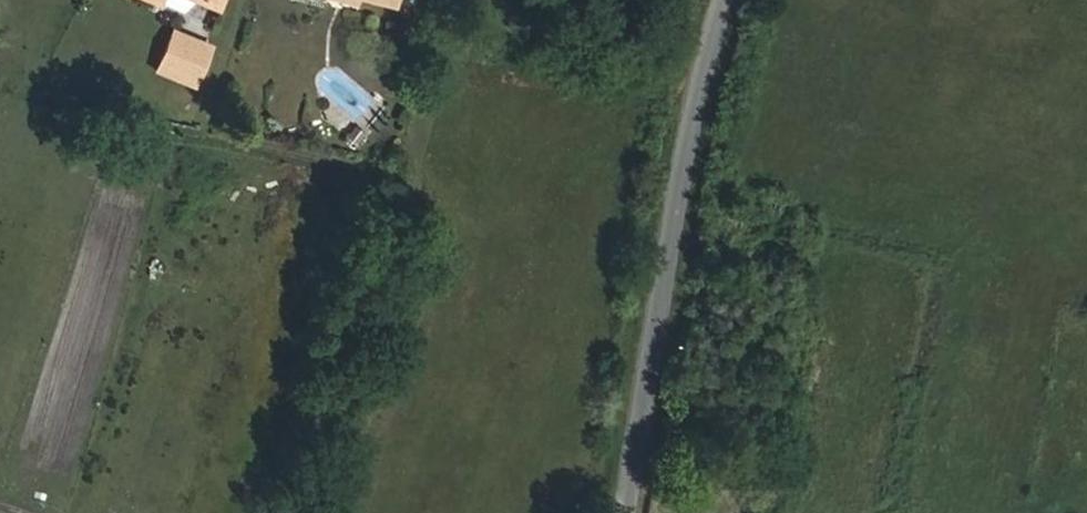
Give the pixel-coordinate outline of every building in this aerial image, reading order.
[(192,85),(209,46),(172,30),(155,70),(192,85)] [(356,143),(364,134),(354,126),(346,136),(356,143)]
